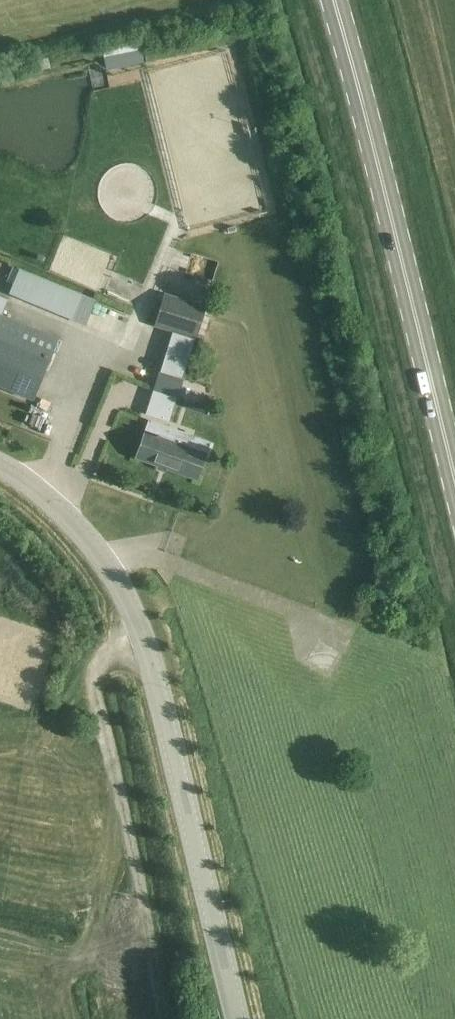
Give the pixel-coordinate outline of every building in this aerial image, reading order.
[(141,39),(102,46),(104,58),(143,50),(141,39)] [(14,270),(5,297),(119,336),(128,310),(14,270)] [(154,327),(196,340),(207,306),(164,293),(154,327)] [(32,400),(57,338),(4,316),(1,315),(7,299),(0,296),(0,387),(32,400)] [(188,357),(166,350),(160,370),(146,411),(170,420),(188,357)] [(210,442),(149,420),(142,439),(135,458),(196,480),(203,461),(206,453),(210,442)]
